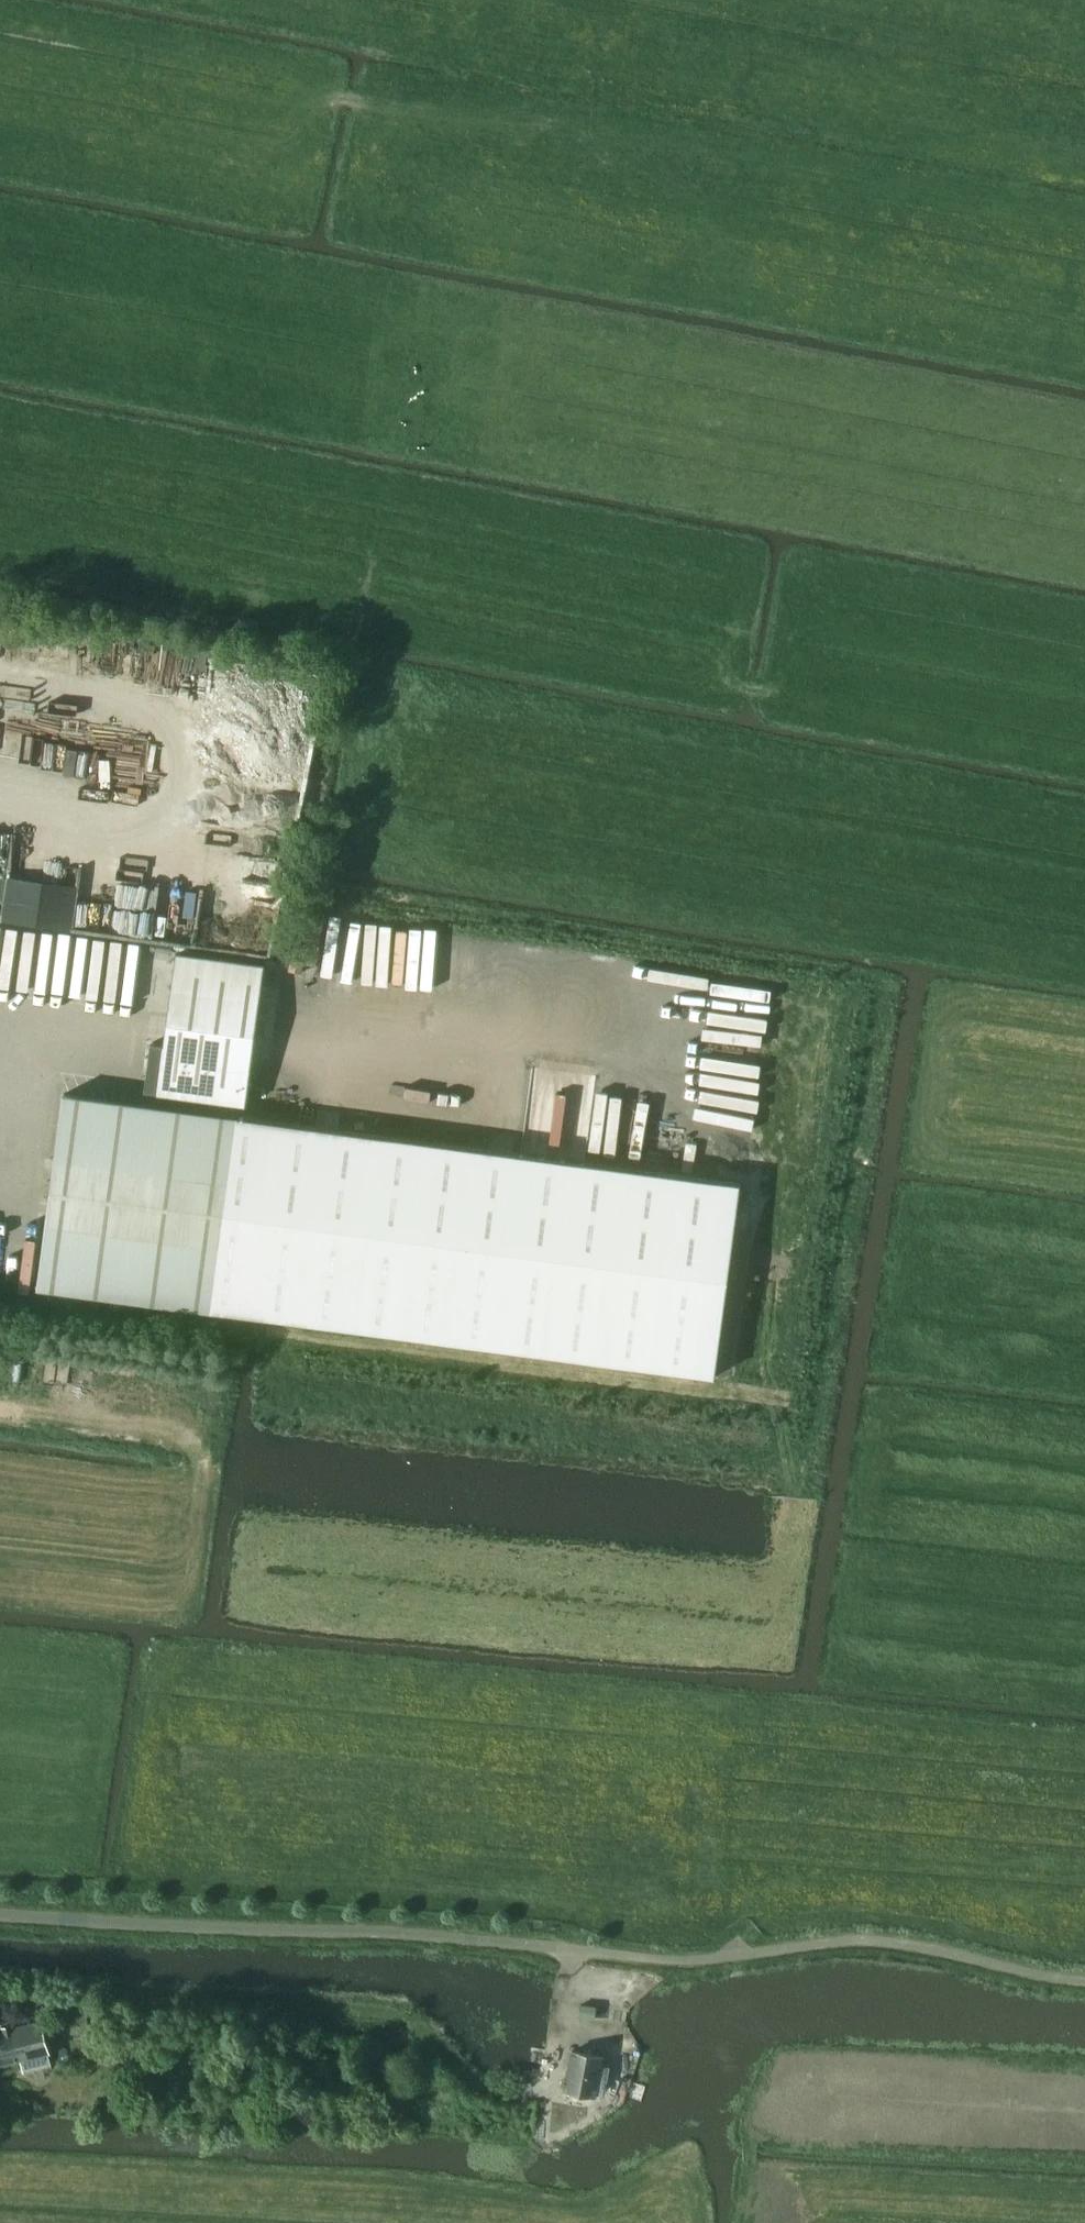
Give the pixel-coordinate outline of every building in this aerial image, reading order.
[(75,870),(42,866),(40,881),(2,876),(0,894),(0,922),(68,931),(75,870)] [(47,995),(113,1000),(118,940),(71,937),(70,941),(51,939),(47,995)] [(151,1050),(148,1068),(145,1090),(158,1092),(246,1103),(265,964),(176,952),(164,1044),(152,1042),(151,1050)] [(213,1309),(239,1116),(63,1093),(38,1285),(213,1309)] [(48,2050),(41,2022),(16,2028),(15,2023),(0,2027),(0,2029),(1,2032),(0,2032),(0,2062),(48,2050)] [(604,2055),(571,2049),(563,2091),(596,2097),(604,2055)] [(387,2057),(383,2074),(396,2077),(400,2059),(387,2057)]
